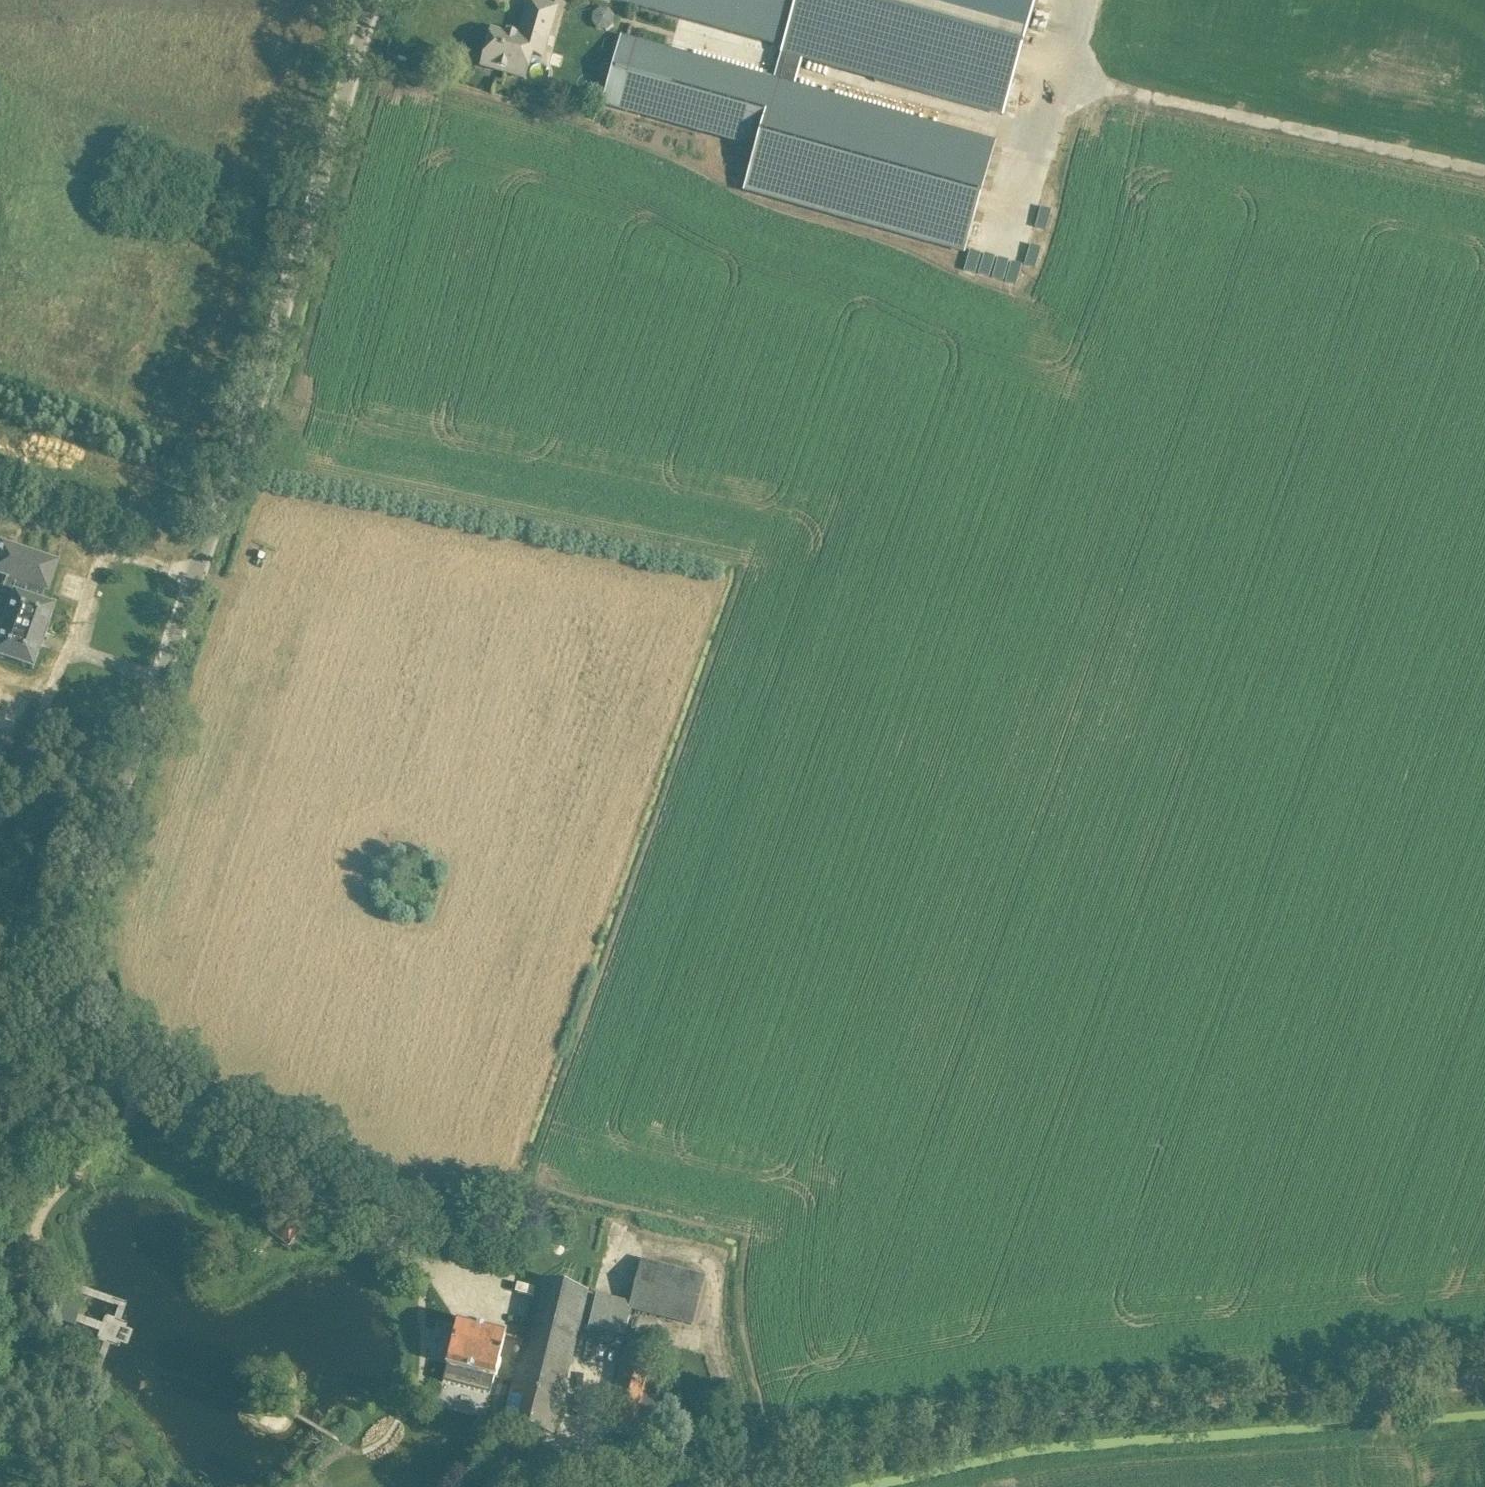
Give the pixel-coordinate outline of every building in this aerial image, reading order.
[(784,47),(797,0),(616,0),(784,47)] [(1034,0),(797,0),(784,47),(781,56),(1001,118),(1034,0)] [(556,8),(549,6),(529,1),(520,35),(516,34),(514,38),(491,32),(481,66),(525,79),(536,41),(546,44),(556,8)] [(621,36),(602,106),(755,149),(743,192),(964,255),(996,142),(621,36)] [(0,547),(0,575),(8,577),(30,585),(26,599),(15,595),(14,598),(0,637),(0,659),(33,671),(40,650),(41,650),(49,629),(47,629),(54,609),(40,603),(44,590),(48,591),(57,562),(1,543),(0,547)] [(5,768),(24,699),(0,693),(0,767),(5,768)] [(268,1210),(260,1222),(270,1229),(268,1231),(291,1247),(302,1231),(279,1215),(278,1217),(268,1210)] [(568,1219),(550,1216),(548,1225),(566,1228),(568,1219)] [(631,1304),(631,1305),(693,1321),(705,1277),(642,1261),(631,1304)] [(540,1280),(505,1422),(553,1434),(571,1362),(579,1328),(600,1333),(622,1339),(631,1305),(631,1304),(540,1280)] [(41,1292),(33,1313),(75,1328),(75,1327),(73,1326),(79,1308),(82,1309),(82,1308),(41,1292)] [(457,1323),(447,1363),(444,1376),(492,1388),(505,1335),(457,1323)] [(655,1343),(629,1336),(607,1424),(634,1431),(655,1343)]
